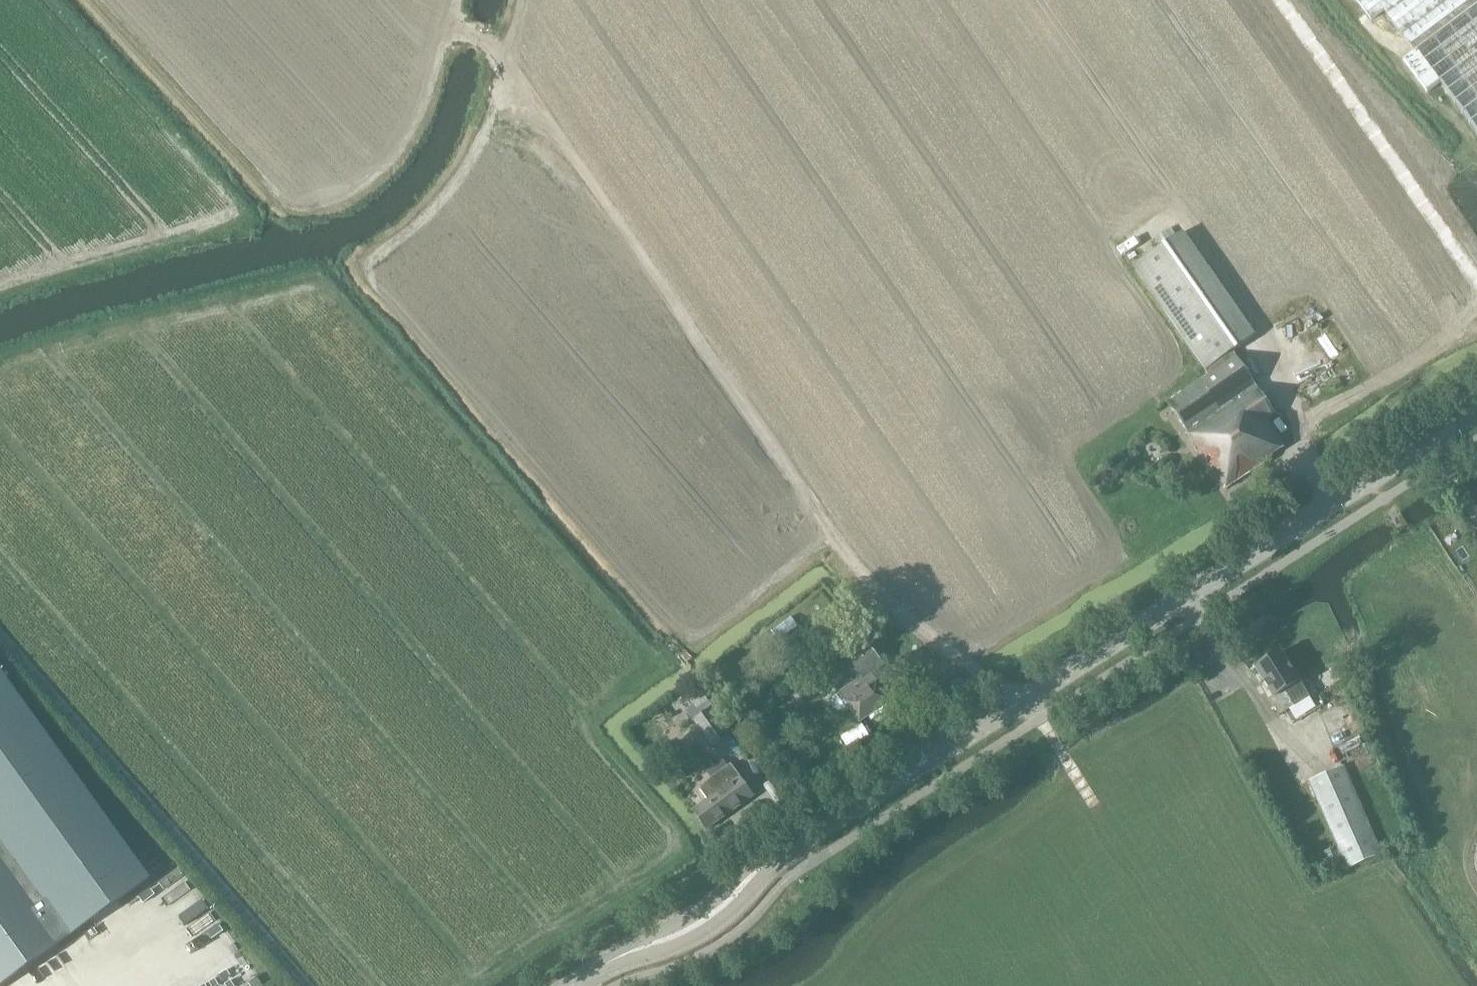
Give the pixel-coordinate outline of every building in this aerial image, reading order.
[(1372,19),(1384,10),(1415,51),(1404,60),(1428,92),(1439,83),(1472,128),(1476,134),(1476,0),(1357,0),(1372,19)] [(1207,371),(1233,352),(1256,336),(1184,232),(1134,267),(1207,371)] [(1237,357),(1236,357),(1201,382),(1169,405),(1190,436),(1226,490),(1269,461),(1268,459),(1295,441),(1277,414),(1276,415),(1237,357)] [(850,687),(840,694),(834,698),(833,706),(838,713),(845,714),(852,709),(861,722),(892,700),(872,673),(884,664),(863,637),(831,660),(850,687)] [(818,670),(828,662),(818,648),(807,656),(818,670)] [(1279,717),(1309,699),(1281,653),(1255,669),(1273,698),(1269,701),(1279,717)] [(148,880),(0,674),(0,985),(148,880)] [(710,709),(694,721),(713,747),(729,735),(710,709)] [(732,765),(720,773),(716,766),(707,772),(712,779),(700,788),(709,801),(695,812),(707,830),(754,796),(732,765)] [(1349,869),(1385,853),(1345,765),(1310,781),(1349,869)] [(137,858),(151,881),(172,867),(158,845),(137,858)]
